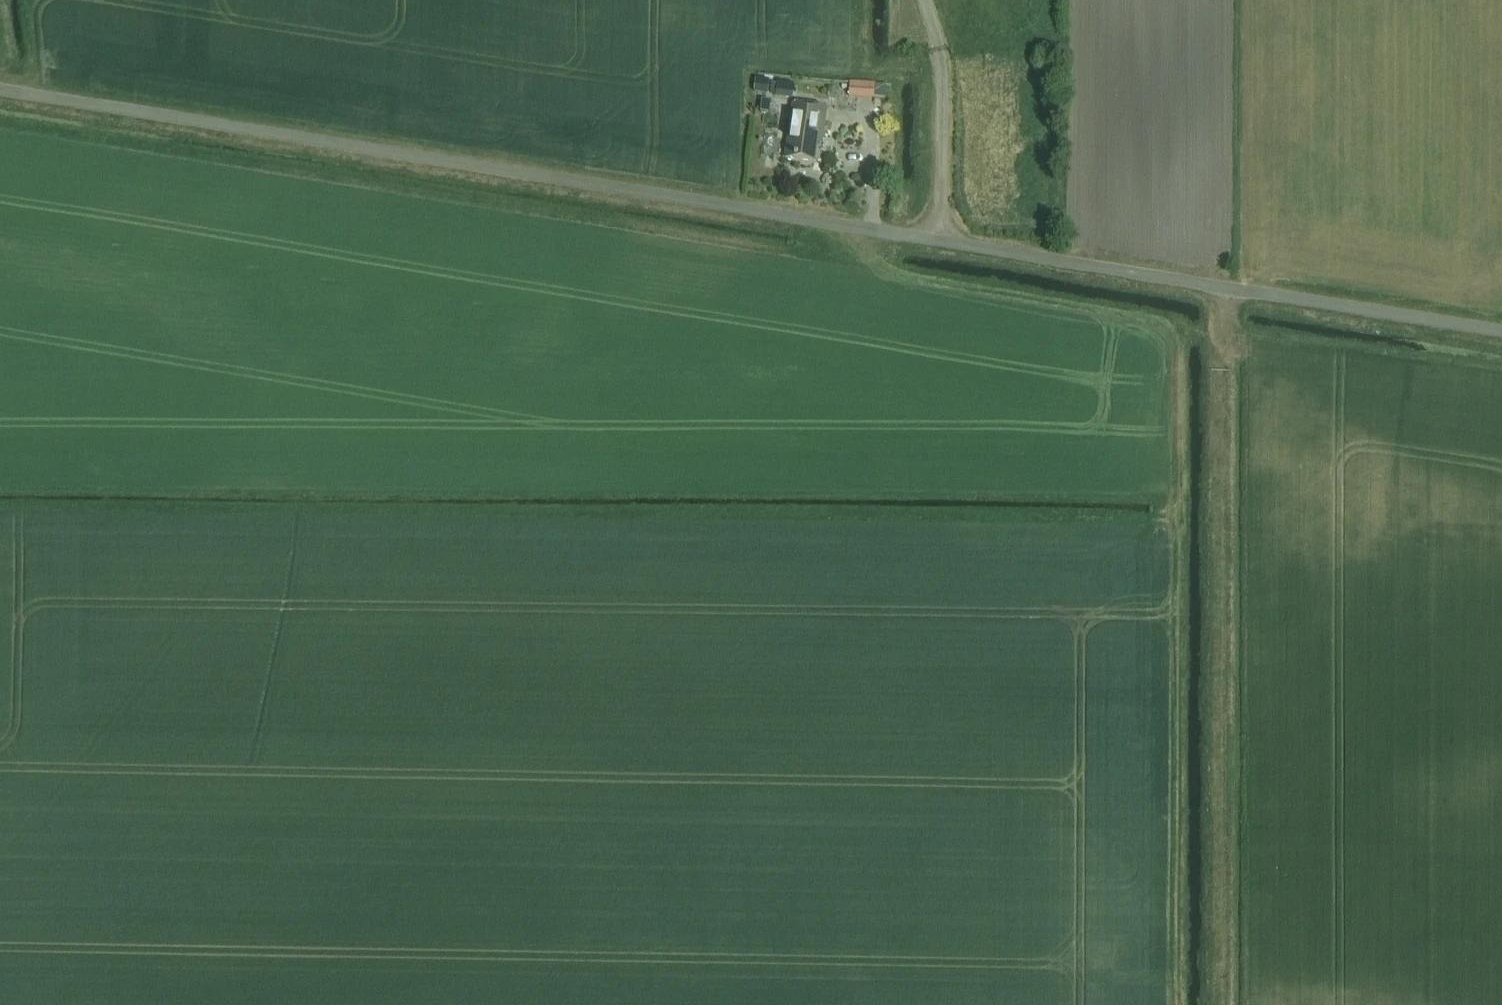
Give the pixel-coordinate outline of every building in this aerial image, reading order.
[(756,79),(755,90),(768,91),(769,80),(756,79)] [(776,82),(775,97),(791,98),(792,83),(776,82)] [(849,83),(848,98),(858,99),(859,83),(849,83)] [(829,87),(827,96),(836,98),(837,88),(829,87)] [(761,99),(759,111),(768,113),(769,100),(761,99)] [(824,136),(828,109),(795,104),(787,158),(816,163),(820,135),(824,136)]
